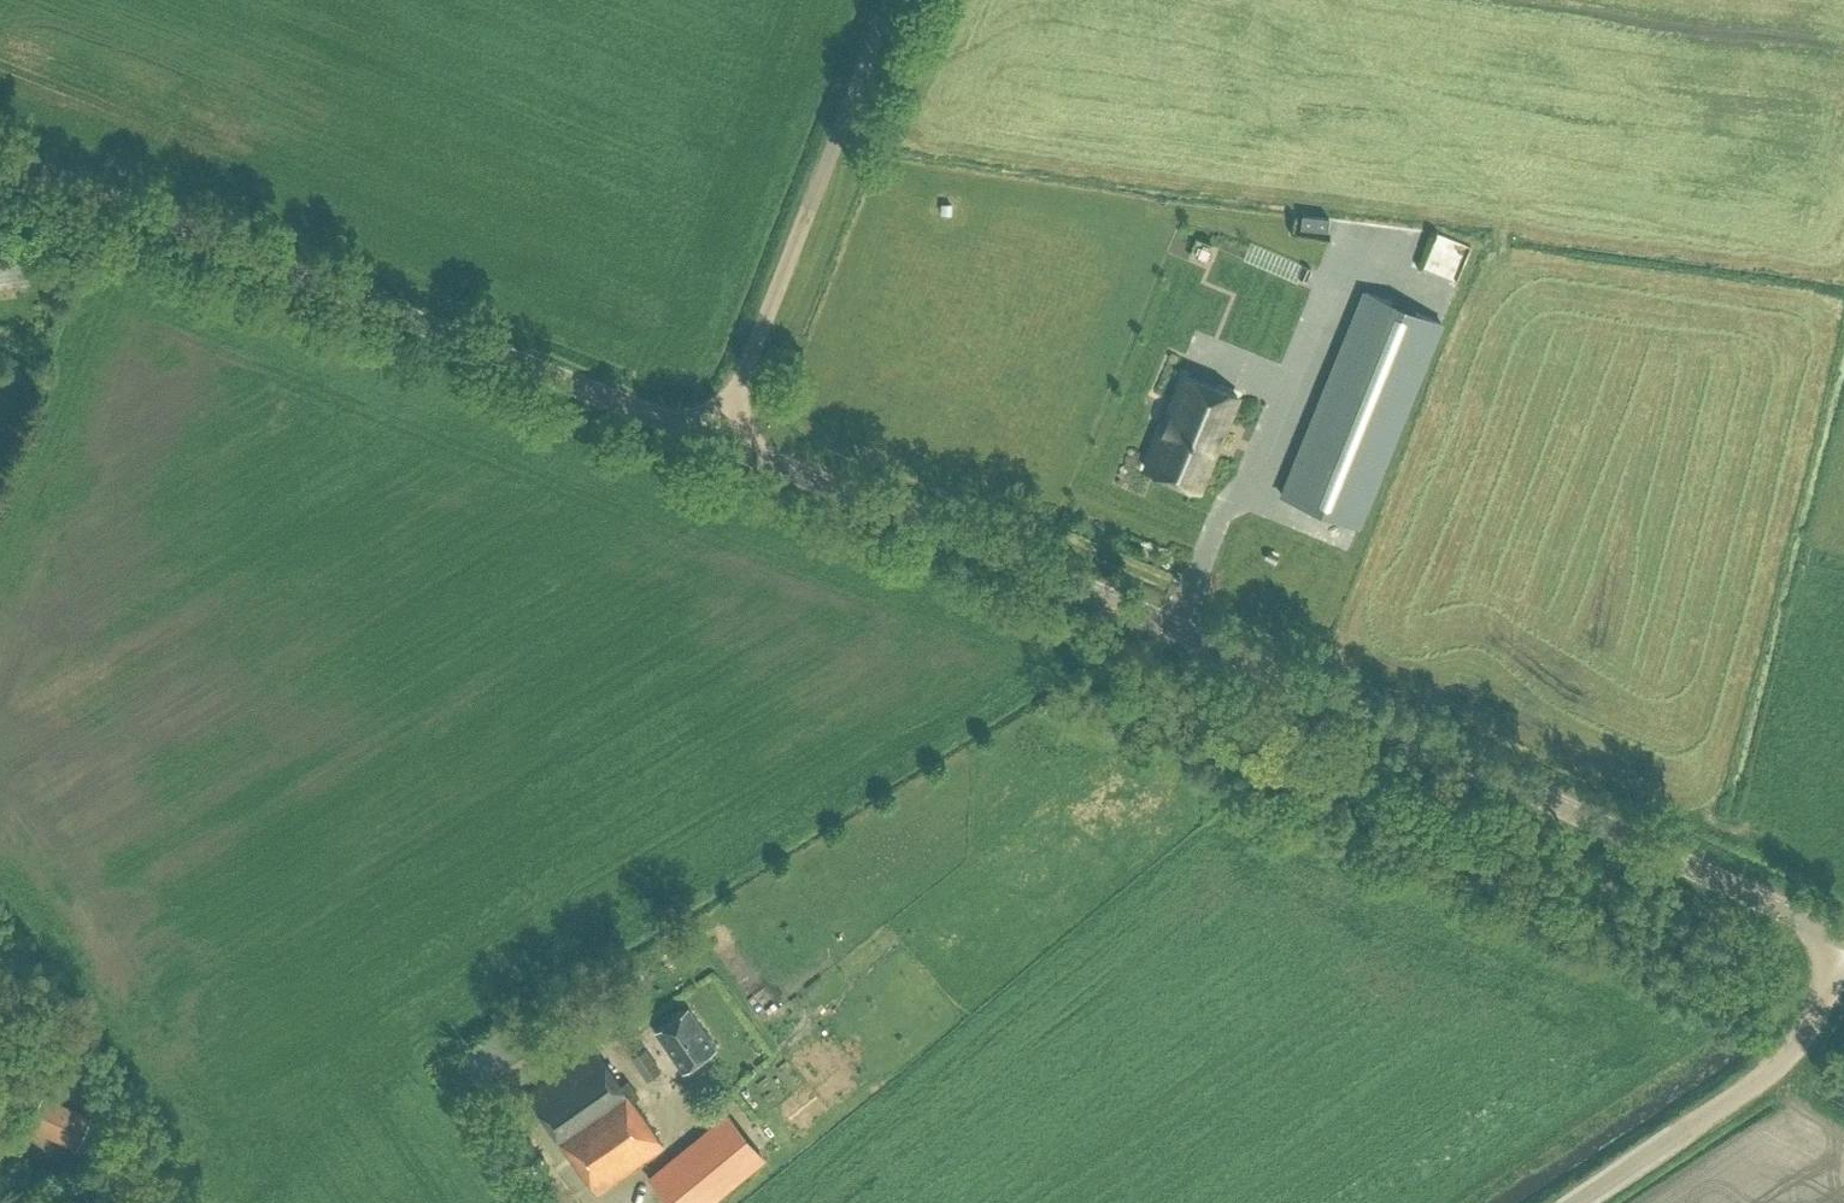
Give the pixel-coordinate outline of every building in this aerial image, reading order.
[(1323,230),(1325,215),(1299,212),(1298,227),(1323,230)] [(1365,292),(1283,496),(1284,496),(1357,526),(1359,527),(1441,322),(1365,292)] [(1172,425),(1163,422),(1145,466),(1199,488),(1216,448),(1212,446),(1218,433),(1221,435),(1237,394),(1183,372),(1172,399),(1181,403),(1172,425)] [(676,1066),(709,1042),(683,1003),(650,1026),(676,1066)] [(616,1081),(589,1042),(525,1088),(594,1186),(659,1141),(628,1097),(634,1093),(622,1076),(616,1081)] [(648,1080),(663,1069),(647,1047),(633,1057),(648,1080)] [(74,1143),(89,1112),(28,1083),(22,1097),(34,1103),(26,1121),(74,1143)] [(756,1156),(721,1113),(647,1173),(671,1202),(699,1202),(756,1156)]
